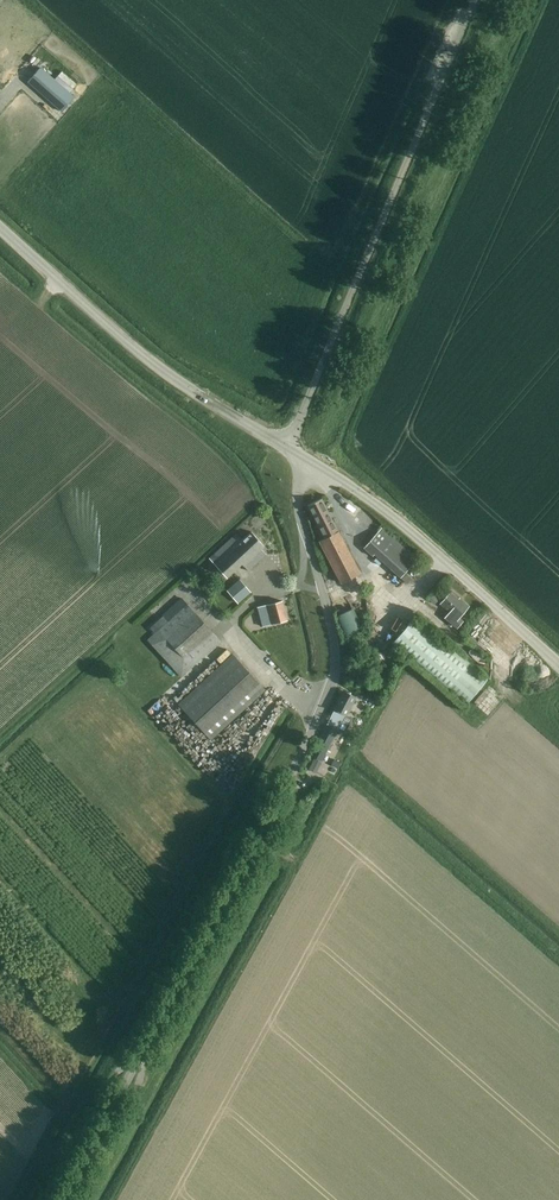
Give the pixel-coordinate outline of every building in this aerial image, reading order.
[(61,111),(74,97),(41,68),(29,82),(61,111)] [(319,498),(308,505),(310,509),(324,538),(325,537),(337,531),(319,498)] [(416,561),(380,528),(363,548),(372,557),(374,555),(400,578),(416,561)] [(359,572),(338,531),(325,537),(324,538),(319,540),(339,581),(359,572)] [(264,547),(251,532),(241,540),(235,534),(209,559),(227,577),(234,570),(242,563),(248,570),(265,555),(261,549),(264,547)] [(238,603),(251,592),(239,578),(226,590),(238,603)] [(459,599),(450,592),(440,604),(450,612),(445,618),(457,628),(462,621),(459,618),(469,606),(460,598),(459,599)] [(155,633),(147,640),(180,676),(219,640),(186,604),(181,598),(162,615),(162,616),(157,620),(149,628),(155,633)] [(262,626),(272,623),(287,619),(282,601),(257,607),(262,626)] [(337,615),(336,616),(338,621),(345,637),(362,630),(353,608),(337,615)] [(465,706),(488,679),(415,616),(392,643),(446,690),(465,706)] [(210,739),(233,719),(265,690),(233,654),(178,704),(210,739)] [(315,758),(309,770),(315,773),(321,761),(325,754),(330,745),(337,729),(338,730),(345,715),(346,715),(355,697),(343,691),(334,709),(326,724),(310,756),(315,758)] [(334,759),(330,765),(337,769),(340,762),(334,759)]
